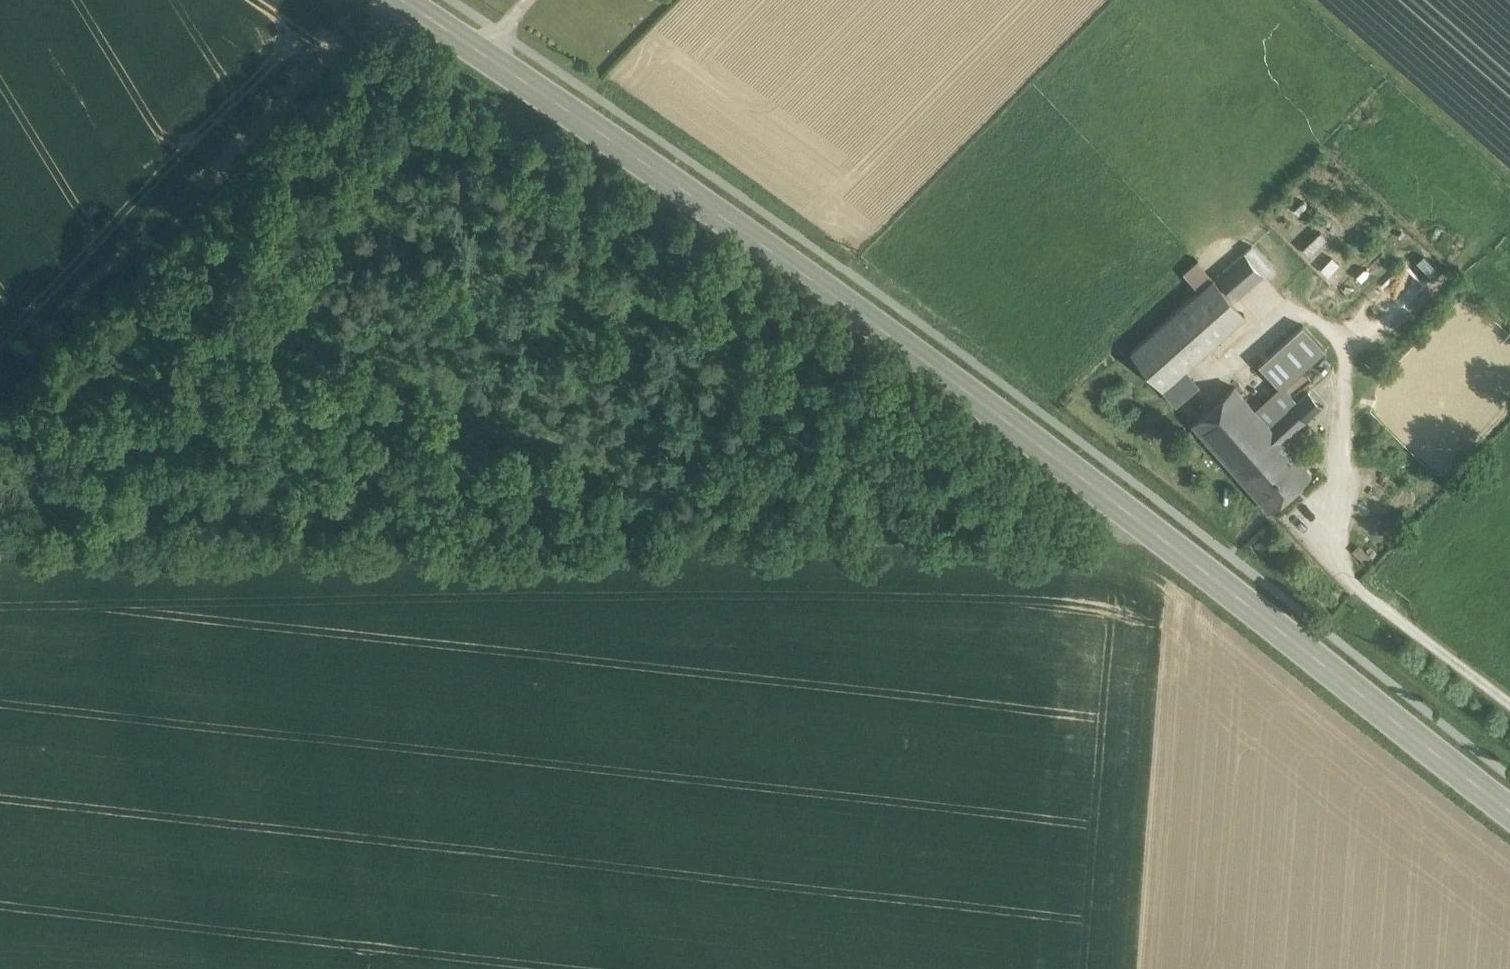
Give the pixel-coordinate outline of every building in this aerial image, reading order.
[(1244,253),(1217,277),(1235,299),(1263,275),(1244,253)] [(1423,255),(1418,262),(1435,274),(1440,266),(1423,255)] [(1211,274),(1198,259),(1183,272),(1197,287),(1211,274)] [(1213,279),(1130,351),(1162,389),(1246,317),(1213,279)] [(1304,325),(1259,365),(1281,389),(1325,349),(1304,325)] [(1234,387),(1192,424),(1241,478),(1282,442),(1234,387)] [(1309,393),(1273,426),(1285,439),(1321,406),(1309,393)] [(1282,442),(1241,478),(1269,511),(1311,474),(1282,442)]
